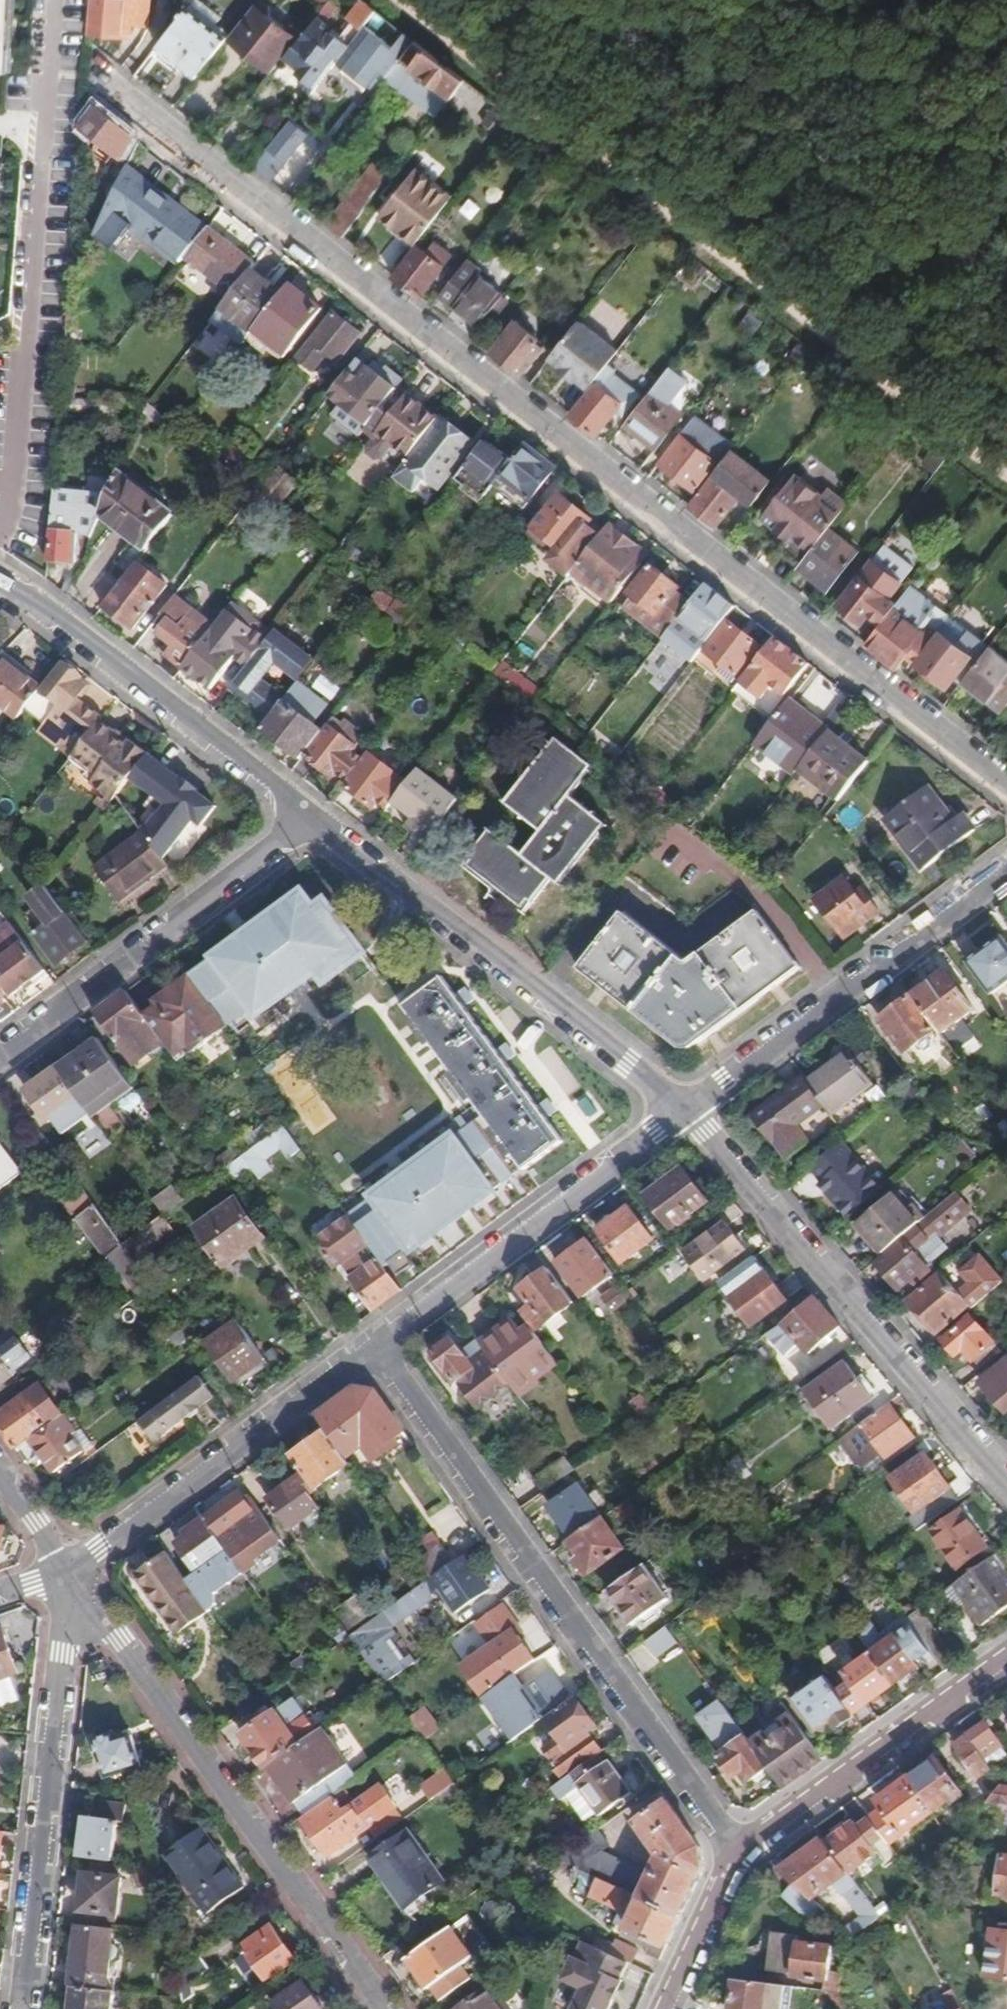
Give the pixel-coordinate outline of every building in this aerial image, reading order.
[(91,35),(126,37),(127,21),(135,21),(147,22),(149,0),(94,0),(91,35)] [(231,37),(276,71),(285,60),(295,47),(307,32),(298,24),(289,27),(272,15),(272,4),(266,0),(260,0),(231,37)] [(320,15),(330,23),(345,3),(342,1),(343,0),(332,0),(330,2),(320,15)] [(377,11),(364,1),(353,14),(354,15),(349,22),(362,31),(377,11)] [(192,6),(162,46),(200,77),(231,37),(192,6)] [(306,89),(313,94),(339,61),(352,44),(319,20),(298,48),(295,47),(285,60),(299,70),(297,74),(310,84),(306,89)] [(127,21),(126,37),(133,38),(135,21),(127,21)] [(313,94),(255,168),(266,176),(269,175),(292,193),(348,121),(321,100),(334,84),(358,102),(368,89),(375,95),(388,79),(404,59),(393,51),(373,34),(347,67),(339,61),(313,94)] [(406,34),(393,51),(404,59),(417,42),(406,34)] [(417,42),(404,59),(388,79),(414,100),(416,97),(425,104),(423,107),(438,118),(456,95),(467,81),(417,42)] [(516,120),(467,81),(456,95),(473,108),(466,117),(499,142),(516,120)] [(416,97),(414,100),(423,107),(425,104),(416,97)] [(99,110),(84,129),(126,161),(138,141),(99,110)] [(348,121),(292,193),(269,175),(266,176),(295,198),(352,124),(348,121)] [(378,165),(330,226),(345,238),(393,177),(378,165)] [(144,171),(122,215),(174,256),(200,223),(158,190),(162,185),(144,171)] [(383,235),(376,230),(371,238),(402,262),(423,236),(397,216),(388,228),(383,235)] [(655,226),(645,219),(639,226),(649,234),(655,226)] [(381,224),(376,230),(383,235),(388,228),(381,224)] [(212,229),(190,258),(225,284),(217,294),(231,304),(255,274),(260,267),(212,229)] [(422,246),(397,278),(423,297),(455,255),(443,246),(436,256),(422,246)] [(490,274),(471,259),(447,291),(465,306),(462,309),(483,325),(506,296),(486,280),(490,274)] [(231,304),(222,315),(254,340),(257,336),(287,298),(255,274),(231,304)] [(295,288),(287,298),(257,336),(287,360),(325,312),(295,288)] [(316,344),(313,341),(299,359),(319,373),(326,362),(339,371),(365,338),(337,317),(316,344)] [(520,319),(494,353),(525,377),(547,348),(540,343),(544,338),(520,319)] [(621,351),(582,321),(553,359),(566,369),(564,371),(578,382),(580,379),(592,388),(597,381),(610,364),(621,351)] [(618,371),(610,364),(597,381),(598,383),(574,415),(598,434),(617,409),(623,402),(609,392),(619,380),(614,376),(617,373),(618,371)] [(371,427),(403,385),(388,374),(384,378),(375,370),(345,407),(371,427)] [(623,402),(617,409),(625,415),(643,392),(617,373),(614,376),(619,380),(609,392),(623,402)] [(686,412),(654,388),(622,429),(636,439),(639,435),(658,448),(686,412)] [(408,403),(398,395),(372,428),(370,430),(381,438),(383,434),(413,457),(443,420),(414,397),(408,403)] [(63,396),(62,411),(106,414),(108,400),(63,396)] [(152,403),(148,415),(214,466),(221,458),(152,403)] [(447,421),(412,466),(431,480),(447,492),(472,461),(468,458),(479,446),(447,421)] [(373,457),(397,478),(406,467),(413,457),(383,434),(381,438),(370,430),(369,432),(358,446),(366,452),(373,451),(373,457)] [(683,437),(662,464),(695,490),(716,462),(683,437)] [(506,457),(489,443),(460,480),(486,499),(497,485),(527,508),(558,468),(529,445),(518,459),(514,463),(506,457)] [(232,444),(221,458),(242,474),(253,460),(232,444)] [(831,527),(865,483),(818,446),(762,519),(777,530),(782,524),(795,534),(794,537),(812,551),(831,527)] [(734,450),(690,506),(718,527),(744,495),(755,504),(773,480),(734,450)] [(509,452),(506,457),(514,463),(518,459),(509,452)] [(938,472),(950,458),(943,452),(931,467),(938,472)] [(284,466),(266,488),(284,502),(301,480),(284,466)] [(431,480),(412,466),(400,480),(420,495),(431,480)] [(114,492),(105,513),(151,548),(177,515),(123,472),(114,492)] [(431,480),(420,495),(435,507),(447,492),(431,480)] [(261,488),(250,502),(260,511),(272,497),(261,488)] [(55,490),(52,530),(79,533),(76,564),(81,564),(83,536),(95,537),(105,513),(114,492),(55,490)] [(561,495),(535,528),(561,548),(556,554),(557,564),(571,576),(574,572),(589,554),(587,553),(604,531),(592,521),(593,520),(561,495)] [(782,524),(777,530),(791,541),(794,537),(795,534),(782,524)] [(642,550),(611,525),(589,554),(574,572),(613,603),(643,565),(636,559),(642,550)] [(861,550),(831,527),(812,551),(802,564),(801,566),(832,589),(861,550)] [(52,530),(49,562),(76,564),(79,533),(52,530)] [(802,564),(812,551),(794,537),(791,541),(783,550),(802,564)] [(353,543),(345,554),(359,565),(367,554),(353,543)] [(650,556),(642,550),(636,559),(643,565),(650,556)] [(142,560),(106,606),(136,629),(172,584),(142,560)] [(879,564),(846,606),(869,623),(879,609),(886,614),(909,586),(879,564)] [(674,629),(694,603),(680,592),(681,590),(653,568),(631,596),(635,599),(627,609),(666,639),(674,629)] [(739,607),(709,584),(694,603),(674,629),(704,652),(739,607)] [(417,610),(403,599),(400,603),(385,591),(375,604),(406,628),(419,611),(417,610)] [(179,593),(163,614),(171,620),(160,633),(177,646),(169,654),(185,667),(211,633),(192,618),(199,610),(179,593)] [(907,594),(869,645),(900,669),(913,653),(921,659),(942,632),(935,627),(940,619),(907,594)] [(211,633),(185,667),(213,689),(236,659),(248,668),(274,635),(234,604),(211,633)] [(732,625),(709,654),(725,666),(721,673),(737,686),(765,650),(732,625)] [(231,689),(259,711),(277,688),(265,679),(278,663),(290,672),(306,652),(278,630),(274,635),(248,668),(231,689)] [(975,655),(944,630),(942,632),(921,659),(920,661),(952,685),(975,655)] [(758,672),(756,670),(739,692),(764,712),(769,707),(779,714),(815,667),(782,641),(758,672)] [(994,647),(965,684),(1006,715),(1006,713),(1006,656),(994,647)] [(9,708),(21,718),(29,709),(43,691),(45,688),(40,685),(44,680),(6,650),(0,656),(0,701),(9,708)] [(317,661),(306,652),(290,672),(302,681),(305,676),(317,661)] [(538,701),(545,691),(509,662),(501,673),(538,701)] [(85,678),(67,665),(45,693),(43,691),(29,709),(48,724),(53,718),(86,743),(102,721),(103,720),(81,703),(78,701),(86,692),(78,686),(85,678)] [(335,699),(305,676),(302,681),(289,697),(271,720),(265,728),(304,758),(331,723),(322,715),(335,699)] [(85,678),(78,686),(86,692),(78,701),(81,703),(95,686),(85,678)] [(277,688),(259,711),(271,720),(289,697),(277,688)] [(2,718),(9,708),(0,701),(0,717),(2,718)] [(832,734),(793,704),(760,746),(798,776),(801,773),(832,734)] [(48,724),(42,732),(74,757),(77,754),(86,743),(53,718),(48,724)] [(335,718),(331,723),(304,758),(295,770),(308,781),(320,765),(337,777),(339,773),(348,780),(366,759),(357,752),(365,740),(357,734),(360,731),(347,721),(344,725),(335,718)] [(119,735),(102,721),(86,743),(77,754),(94,768),(91,772),(82,783),(113,807),(120,798),(153,755),(135,742),(130,748),(117,738),(119,735)] [(593,731),(585,741),(616,765),(622,758),(624,755),(593,731)] [(871,764),(832,734),(801,773),(840,803),(871,764)] [(496,832),(469,867),(500,891),(496,895),(502,899),(509,905),(512,901),(528,912),(555,876),(563,883),(609,824),(574,797),(597,767),(562,741),(512,803),(548,830),(527,856),(496,832)] [(94,768),(77,754),(74,757),(74,758),(91,772),(94,768)] [(221,807),(153,755),(120,798),(146,833),(165,858),(199,821),(206,826),(221,807)] [(371,757),(349,785),(376,807),(399,779),(371,757)] [(461,799),(422,768),(395,802),(415,818),(409,828),(427,842),(461,799)] [(671,795),(663,788),(657,797),(665,803),(671,795)] [(891,818),(907,839),(929,867),(977,832),(964,815),(953,822),(928,789),(891,818)] [(126,903),(173,868),(165,858),(146,833),(100,870),(126,903)] [(929,867),(907,839),(901,844),(922,872),(929,867)] [(848,878),(817,902),(846,940),(882,913),(865,889),(859,893),(848,878)] [(62,961),(91,939),(50,887),(47,883),(32,896),(37,902),(54,924),(42,932),(40,933),(62,961)] [(26,910),(42,932),(54,924),(37,902),(26,910)] [(622,912),(580,966),(602,983),(680,1046),(691,1047),(801,965),(758,909),(690,960),(687,961),(684,960),(622,912)] [(54,975),(6,913),(0,918),(0,989),(0,990),(7,984),(15,994),(34,980),(39,986),(54,975)] [(260,920),(213,955),(234,985),(283,950),(260,920)] [(969,964),(994,997),(1006,987),(1006,940),(1005,937),(969,964)] [(192,972),(181,980),(219,1033),(230,1025),(192,972)] [(948,973),(916,998),(944,1035),(976,1011),(948,973)] [(445,978),(408,1005),(529,1168),(566,1140),(540,1105),(502,1054),(466,1006),(445,978)] [(219,1033),(181,980),(153,1000),(158,1007),(146,1016),(164,1039),(180,1062),(219,1033)] [(8,1000),(0,990),(0,989),(0,1006),(8,1000)] [(146,1016),(127,991),(98,1013),(134,1062),(164,1039),(146,1016)] [(928,1074),(957,1053),(944,1035),(916,998),(883,1022),(909,1055),(912,1053),(928,1074)] [(84,1051),(120,1102),(141,1086),(104,1035),(84,1051)] [(120,1102),(84,1051),(60,1068),(82,1100),(96,1118),(120,1102)] [(265,1070),(315,1134),(336,1118),(286,1053),(265,1070)] [(828,1106),(835,1115),(877,1084),(853,1053),(811,1084),(819,1095),(828,1106)] [(82,1100),(60,1068),(29,1091),(51,1122),(82,1100)] [(811,1084),(807,1078),(754,1117),(775,1144),(778,1142),(791,1159),(811,1143),(799,1127),(828,1106),(819,1095),(811,1084)] [(587,1090),(575,1100),(592,1122),(605,1112),(587,1090)] [(306,1152),(288,1126),(250,1154),(231,1169),(238,1179),(254,1167),(264,1179),(274,1171),(267,1160),(284,1148),(293,1159),(298,1154),(301,1157),(306,1152)] [(25,1172),(0,1140),(0,1189),(25,1172)] [(250,1154),(241,1143),(218,1160),(227,1172),(231,1169),(250,1154)] [(982,1145),(958,1143),(950,1150),(962,1163),(982,1145)] [(841,1144),(809,1178),(853,1219),(885,1185),(841,1144)] [(686,1169),(650,1197),(672,1226),(709,1199),(686,1169)] [(97,1205),(84,1186),(66,1199),(79,1218),(97,1205)] [(176,1186),(156,1200),(167,1216),(188,1200),(176,1186)] [(905,1191),(897,1197),(920,1224),(927,1217),(905,1191)] [(920,1224),(905,1237),(906,1240),(878,1264),(906,1297),(934,1271),(936,1266),(935,1264),(947,1254),(947,1244),(938,1233),(970,1206),(957,1192),(927,1217),(920,1224)] [(862,1225),(886,1253),(905,1237),(920,1224),(897,1197),(897,1196),(862,1225)] [(241,1200),(202,1229),(224,1259),(221,1261),(224,1266),(226,1264),(229,1267),(269,1239),(241,1200)] [(115,1254),(126,1245),(97,1205),(79,1218),(109,1258),(115,1254)] [(634,1208),(604,1230),(628,1262),(659,1240),(634,1208)] [(180,1234),(167,1216),(126,1245),(140,1263),(180,1234)] [(357,1275),(383,1256),(353,1216),(321,1239),(340,1266),(347,1261),(357,1275)] [(727,1224),(687,1254),(708,1282),(749,1252),(727,1224)] [(591,1241),(560,1263),(586,1298),(617,1275),(591,1241)] [(140,1263),(126,1245),(115,1254),(128,1272),(140,1263)] [(408,1252),(396,1261),(405,1272),(416,1264),(408,1252)] [(969,1308),(968,1309),(971,1312),(1005,1283),(981,1255),(965,1270),(956,1259),(939,1274),(969,1308)] [(378,1310),(407,1288),(383,1256),(357,1275),(354,1277),(378,1310)] [(157,1286),(140,1263),(128,1272),(145,1295),(157,1286)] [(580,1303),(554,1268),(524,1290),(537,1306),(527,1312),(542,1331),(580,1303)] [(753,1277),(734,1292),(759,1325),(792,1300),(771,1272),(757,1281),(753,1277)] [(939,1274),(909,1300),(939,1334),(968,1309),(969,1308),(939,1274)] [(620,1290),(607,1298),(617,1311),(633,1299),(630,1295),(626,1298),(620,1290)] [(171,1305),(160,1291),(151,1297),(162,1312),(171,1305)] [(814,1354),(844,1327),(817,1295),(770,1337),(787,1356),(802,1343),(814,1354)] [(965,1348),(985,1369),(1005,1352),(973,1317),(945,1341),(958,1355),(965,1348)] [(242,1380),(271,1358),(243,1320),(214,1343),(242,1380)] [(506,1333),(488,1346),(490,1349),(516,1383),(517,1385),(534,1371),(540,1380),(561,1365),(535,1328),(527,1334),(517,1320),(504,1330),(506,1333)] [(500,1326),(483,1339),(488,1346),(506,1333),(504,1330),(500,1326)] [(185,1348),(196,1340),(189,1329),(178,1337),(185,1348)] [(516,1383),(490,1349),(474,1361),(457,1338),(439,1351),(461,1380),(466,1377),(471,1382),(467,1385),(484,1407),(516,1383)] [(0,1350),(0,1388),(18,1375),(0,1350)] [(984,1382),(1005,1407),(1006,1405),(1006,1362),(984,1382)] [(850,1365),(814,1391),(839,1427),(876,1400),(850,1365)] [(517,1385),(526,1397),(543,1384),(540,1380),(534,1371),(517,1385)] [(206,1373),(147,1417),(163,1438),(221,1395),(206,1373)] [(54,1424),(69,1413),(46,1382),(34,1390),(36,1393),(33,1395),(54,1424)] [(357,1388),(318,1417),(328,1430),(348,1458),(366,1446),(377,1461),(394,1448),(390,1442),(407,1430),(379,1392),(357,1388)] [(20,1448),(35,1437),(54,1424),(33,1395),(31,1393),(0,1415),(0,1420),(20,1448)] [(640,1404),(650,1418),(660,1411),(650,1397),(640,1404)] [(893,1404),(843,1441),(858,1462),(881,1446),(891,1458),(918,1438),(893,1404)] [(54,1424),(35,1437),(60,1471),(89,1450),(76,1434),(81,1430),(69,1413),(54,1424)] [(309,1473),(301,1478),(313,1495),(354,1465),(348,1458),(328,1430),(296,1455),(309,1473)] [(751,1448),(730,1463),(745,1484),(758,1474),(751,1465),(759,1458),(751,1448)] [(930,1455),(896,1479),(920,1514),(954,1489),(930,1455)] [(539,1478),(549,1492),(579,1469),(569,1456),(539,1478)] [(313,1495),(301,1478),(271,1500),(294,1532),(323,1510),(313,1495)] [(578,1539),(608,1518),(583,1484),(553,1505),(578,1539)] [(652,1503),(645,1492),(632,1501),(640,1512),(652,1503)] [(221,1538),(256,1512),(248,1501),(242,1493),(207,1519),(221,1538)] [(248,1501),(256,1512),(221,1538),(231,1552),(248,1574),(288,1546),(253,1497),(248,1501)] [(632,1501),(619,1509),(629,1523),(641,1514),(640,1512),(632,1501)] [(966,1513),(938,1533),(963,1570),(991,1550),(966,1513)] [(207,1519),(207,1518),(192,1528),(195,1532),(181,1544),(202,1573),(231,1552),(221,1538),(207,1519)] [(577,1540),(600,1571),(631,1549),(608,1518),(578,1539),(577,1540)] [(9,1526),(0,1524),(0,1555),(9,1526)] [(434,1575),(456,1559),(436,1532),(425,1539),(432,1550),(421,1558),(434,1575)] [(577,1540),(570,1544),(593,1575),(600,1571),(577,1540)] [(1006,1550),(995,1558),(1006,1573),(1006,1572),(1006,1552),(1006,1550)] [(195,1626),(213,1612),(170,1552),(151,1565),(154,1568),(158,1574),(145,1584),(179,1631),(192,1621),(195,1626)] [(387,1684),(417,1662),(393,1628),(444,1592),(459,1613),(494,1588),(469,1552),(457,1560),(456,1559),(434,1575),(383,1613),(357,1632),(352,1635),(353,1636),(363,1650),(385,1682),(387,1684)] [(995,1558),(976,1572),(955,1587),(968,1605),(984,1628),(1006,1611),(1006,1575),(1006,1573),(995,1558)] [(650,1565),(614,1591),(638,1625),(674,1599),(650,1565)] [(140,1578),(145,1584),(158,1574),(154,1568),(140,1578)] [(955,1587),(942,1596),(954,1615),(968,1605),(955,1587)] [(341,1609),(357,1632),(383,1613),(366,1591),(341,1609)] [(519,1675),(542,1659),(524,1635),(528,1632),(509,1605),(482,1623),(497,1644),(469,1665),(490,1696),(492,1694),(498,1690),(519,1675)] [(934,1652),(948,1672),(961,1662),(924,1609),(911,1618),(934,1652)] [(866,1642),(897,1685),(921,1668),(919,1664),(934,1652),(911,1618),(909,1616),(884,1633),(873,1618),(858,1630),(866,1642)] [(448,1640),(461,1660),(486,1643),(473,1624),(448,1640)] [(658,1658),(679,1643),(666,1625),(645,1640),(658,1658)] [(0,1631),(0,1677),(16,1672),(1,1631),(0,1631)] [(363,1650),(353,1636),(334,1650),(344,1664),(363,1650)] [(856,1716),(867,1730),(883,1718),(872,1702),(897,1685),(866,1642),(856,1648),(864,1660),(849,1671),(860,1687),(844,1699),(856,1716)] [(521,1736),(548,1716),(545,1713),(570,1695),(550,1669),(526,1686),(519,1675),(498,1690),(492,1694),(521,1736)] [(838,1728),(856,1716),(844,1699),(828,1676),(798,1698),(820,1729),(833,1721),(838,1728)] [(787,1730),(799,1721),(780,1695),(769,1703),(787,1730)] [(556,1763),(567,1779),(600,1755),(601,1754),(593,1743),(586,1732),(598,1724),(577,1696),(548,1716),(565,1739),(574,1750),(559,1761),(556,1763)] [(296,1700),(279,1713),(301,1742),(316,1732),(317,1731),(296,1700)] [(429,1739),(443,1729),(428,1708),(414,1718),(429,1739)] [(245,1734),(268,1766),(301,1742),(279,1713),(277,1710),(245,1734)] [(961,1723),(969,1735),(992,1768),(1006,1757),(1006,1754),(976,1711),(961,1723)] [(772,1770),(786,1789),(826,1760),(799,1721),(787,1730),(790,1734),(775,1745),(769,1735),(755,1745),(772,1770)] [(273,1767),(307,1816),(360,1778),(326,1729),(273,1767)] [(98,1737),(107,1775),(143,1767),(135,1735),(120,1739),(118,1733),(98,1737)] [(992,1768),(969,1735),(957,1745),(981,1778),(994,1770),(992,1768)] [(769,1772),(772,1770),(755,1745),(750,1738),(721,1759),(736,1780),(748,1774),(754,1782),(757,1780),(760,1784),(772,1776),(769,1772)] [(550,1749),(559,1761),(574,1750),(565,1739),(550,1749)] [(593,1743),(601,1754),(605,1751),(597,1739),(593,1743)] [(606,1764),(600,1755),(567,1779),(555,1788),(564,1800),(566,1797),(585,1822),(598,1812),(578,1785),(606,1764)] [(907,1780),(931,1813),(961,1792),(938,1758),(907,1780)] [(606,1764),(578,1785),(598,1812),(601,1816),(632,1792),(610,1762),(606,1764)] [(428,1785),(436,1797),(445,1791),(457,1782),(449,1770),(428,1785)] [(884,1808),(872,1816),(891,1842),(931,1813),(907,1780),(878,1800),(884,1808)] [(457,1782),(445,1791),(456,1807),(468,1797),(457,1782)] [(336,1803),(307,1823),(317,1837),(311,1841),(315,1847),(321,1842),(332,1858),(400,1809),(388,1793),(349,1820),(336,1803)] [(622,1889),(680,1916),(704,1864),(705,1846),(671,1799),(639,1822),(634,1834),(646,1850),(650,1848),(655,1853),(658,1851),(663,1856),(654,1874),(601,1849),(609,1840),(601,1828),(559,1858),(581,1869),(588,1872),(622,1889)] [(86,1818),(82,1854),(110,1857),(114,1821),(123,1821),(126,1806),(92,1802),(91,1818),(86,1818)] [(827,1843),(849,1872),(879,1851),(856,1822),(827,1843)] [(201,1826),(165,1852),(179,1872),(173,1876),(206,1921),(231,1904),(227,1898),(243,1886),(201,1826)] [(374,1859),(399,1893),(415,1882),(426,1896),(447,1882),(411,1833),(374,1859)] [(825,1841),(784,1874),(797,1885),(815,1902),(835,1886),(843,1897),(846,1895),(864,1919),(847,1931),(855,1938),(865,1933),(883,1918),(849,1872),(827,1843),(825,1841)] [(998,1895),(1006,1896),(1006,1855),(1004,1854),(998,1895)] [(531,1879),(528,1881),(534,1890),(558,1872),(576,1881),(581,1869),(559,1858),(552,1864),(531,1879)] [(647,1955),(660,1961),(680,1916),(622,1889),(588,1872),(580,1890),(593,1895),(592,1898),(622,1911),(616,1925),(630,1932),(626,1939),(649,1949),(647,1955)] [(85,1874),(81,1912),(118,1915),(123,1878),(85,1874)] [(415,1882),(399,1893),(417,1917),(432,1906),(426,1896),(415,1882)] [(815,1902),(797,1885),(784,1899),(818,1929),(830,1915),(815,1902)] [(272,1926),(243,1947),(247,1952),(266,1978),(295,1958),(272,1926)] [(457,1926),(451,1931),(464,1948),(470,1942),(457,1926)] [(987,1977),(1006,1979),(1006,1930),(993,1929),(987,1977)] [(434,1989),(444,2001),(471,1982),(462,1970),(474,1961),(464,1948),(451,1931),(410,1961),(432,1991),(434,1989)] [(832,1988),(839,1967),(830,1968),(832,1942),(799,1939),(800,1933),(773,1931),(768,1969),(795,1971),(796,1973),(828,1977),(827,1987),(832,1988)] [(78,1938),(73,1986),(100,1989),(115,1991),(117,1991),(117,1978),(109,1977),(113,1942),(78,1938)] [(631,1964),(633,1965),(639,1951),(616,1940),(608,1943),(601,1939),(596,1947),(611,1955),(631,1964)] [(579,1964),(615,2006),(625,1984),(623,1982),(631,1964),(611,1955),(596,1947),(586,1942),(580,1956),(576,1955),(572,1962),(579,1964)] [(266,1978),(247,1952),(234,1960),(253,1987),(266,1978)] [(212,1969),(200,1953),(176,1970),(183,2001),(195,1992),(193,1982),(212,1969)] [(615,2006),(579,1964),(572,1962),(566,1977),(585,1987),(575,2008),(613,2008),(615,2006)] [(736,1977),(733,2008),(785,2008),(788,1983),(736,1977)] [(303,1979),(297,1983),(293,1979),(272,1994),(276,1998),(273,2001),(280,2008),(327,2008),(303,1979)] [(832,1988),(827,1987),(810,1985),(810,1992),(828,1994),(832,1988)] [(70,2008),(113,2008),(115,1991),(100,1989),(73,1986),(70,2008)] [(832,1988),(828,1994),(836,2008),(844,2008),(843,2007),(838,1998),(832,1988)] [(493,1989),(465,2008),(507,2008),(493,1989)] [(846,1994),(838,1998),(843,2007),(851,2003),(846,1994)]
